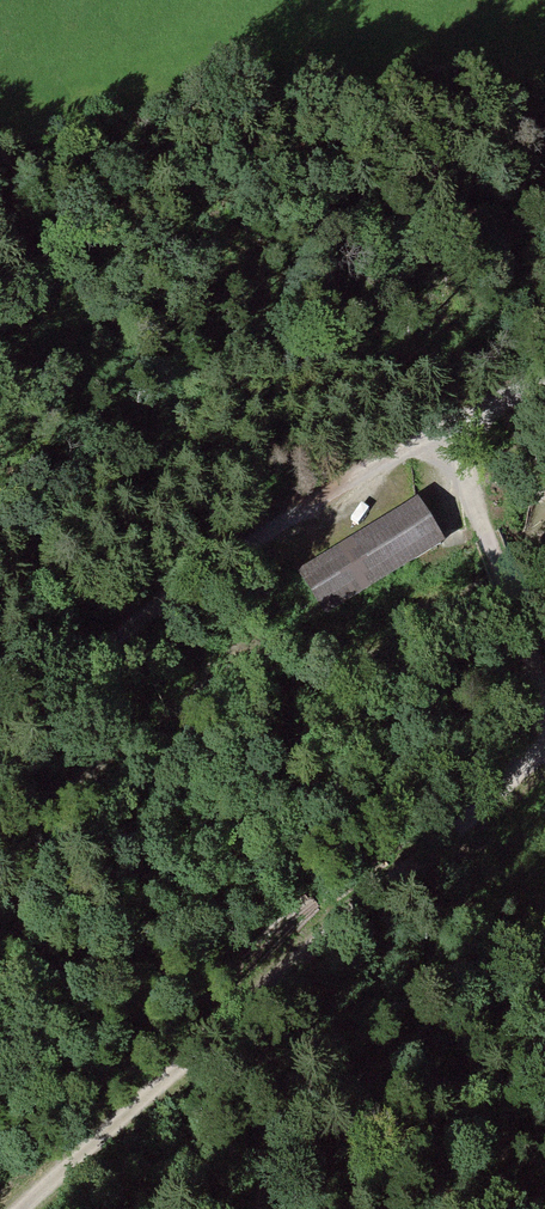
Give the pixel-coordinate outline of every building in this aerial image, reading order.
[(304,567),(336,617),(450,545),(417,495),(304,567)]
